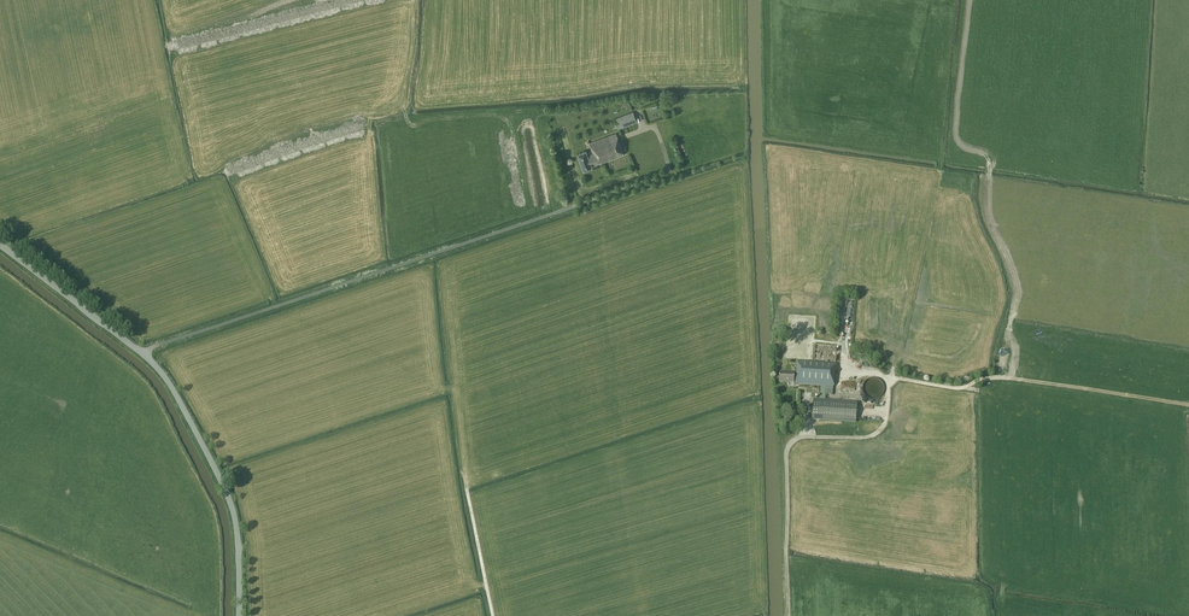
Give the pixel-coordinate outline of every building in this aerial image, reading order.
[(636,121),(632,112),(613,119),(614,120),(610,122),(613,129),(616,127),(617,129),(636,121)] [(624,154),(619,142),(616,133),(589,143),(591,151),(586,153),(585,150),(577,153),(583,170),(592,166),(591,165),(599,162),(601,163),(624,154)] [(833,395),(833,387),(834,387),(836,346),(815,344),(815,350),(814,360),(826,361),(826,363),(797,361),(796,373),(779,372),(779,382),(796,383),(795,384),(821,386),(820,399),(813,399),(812,420),(856,423),(857,402),(825,400),(826,395),(833,395)]
